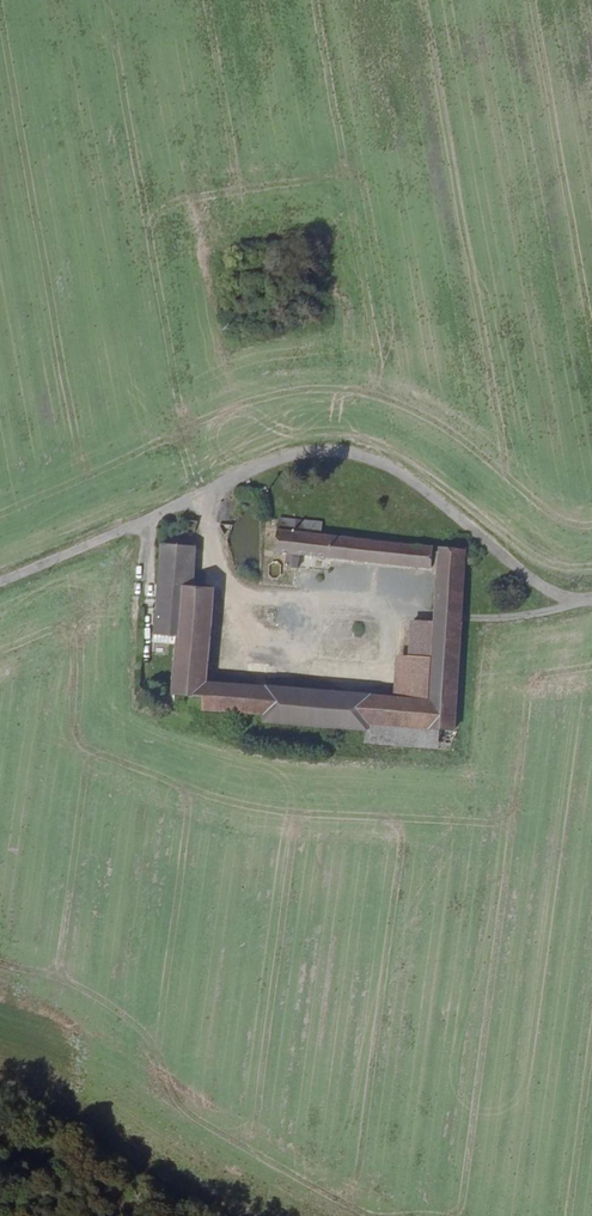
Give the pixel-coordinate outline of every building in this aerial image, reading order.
[(434,611),(463,613),(467,550),(321,537),(322,525),(278,520),(275,553),(289,554),(289,563),(300,564),(301,555),(437,568),(434,611)] [(183,586),(195,587),(197,545),(161,544),(155,633),(179,634),(183,586)] [(145,595),(155,595),(156,584),(146,584),(145,595)] [(206,683),(214,589),(185,587),(183,593),(173,706),(266,713),(265,721),(366,729),(366,722),(455,730),(463,623),(433,621),(433,624),(432,659),(429,700),(406,698),(399,697),(268,686),(267,689),(206,683)] [(433,621),(463,623),(463,613),(434,611),(433,621)] [(411,622),(408,657),(432,659),(433,624),(411,622)] [(400,657),(399,697),(406,698),(408,657),(400,657)] [(408,657),(406,698),(429,700),(432,659),(408,657)] [(366,722),(366,729),(364,744),(453,750),(455,730),(366,722)]
